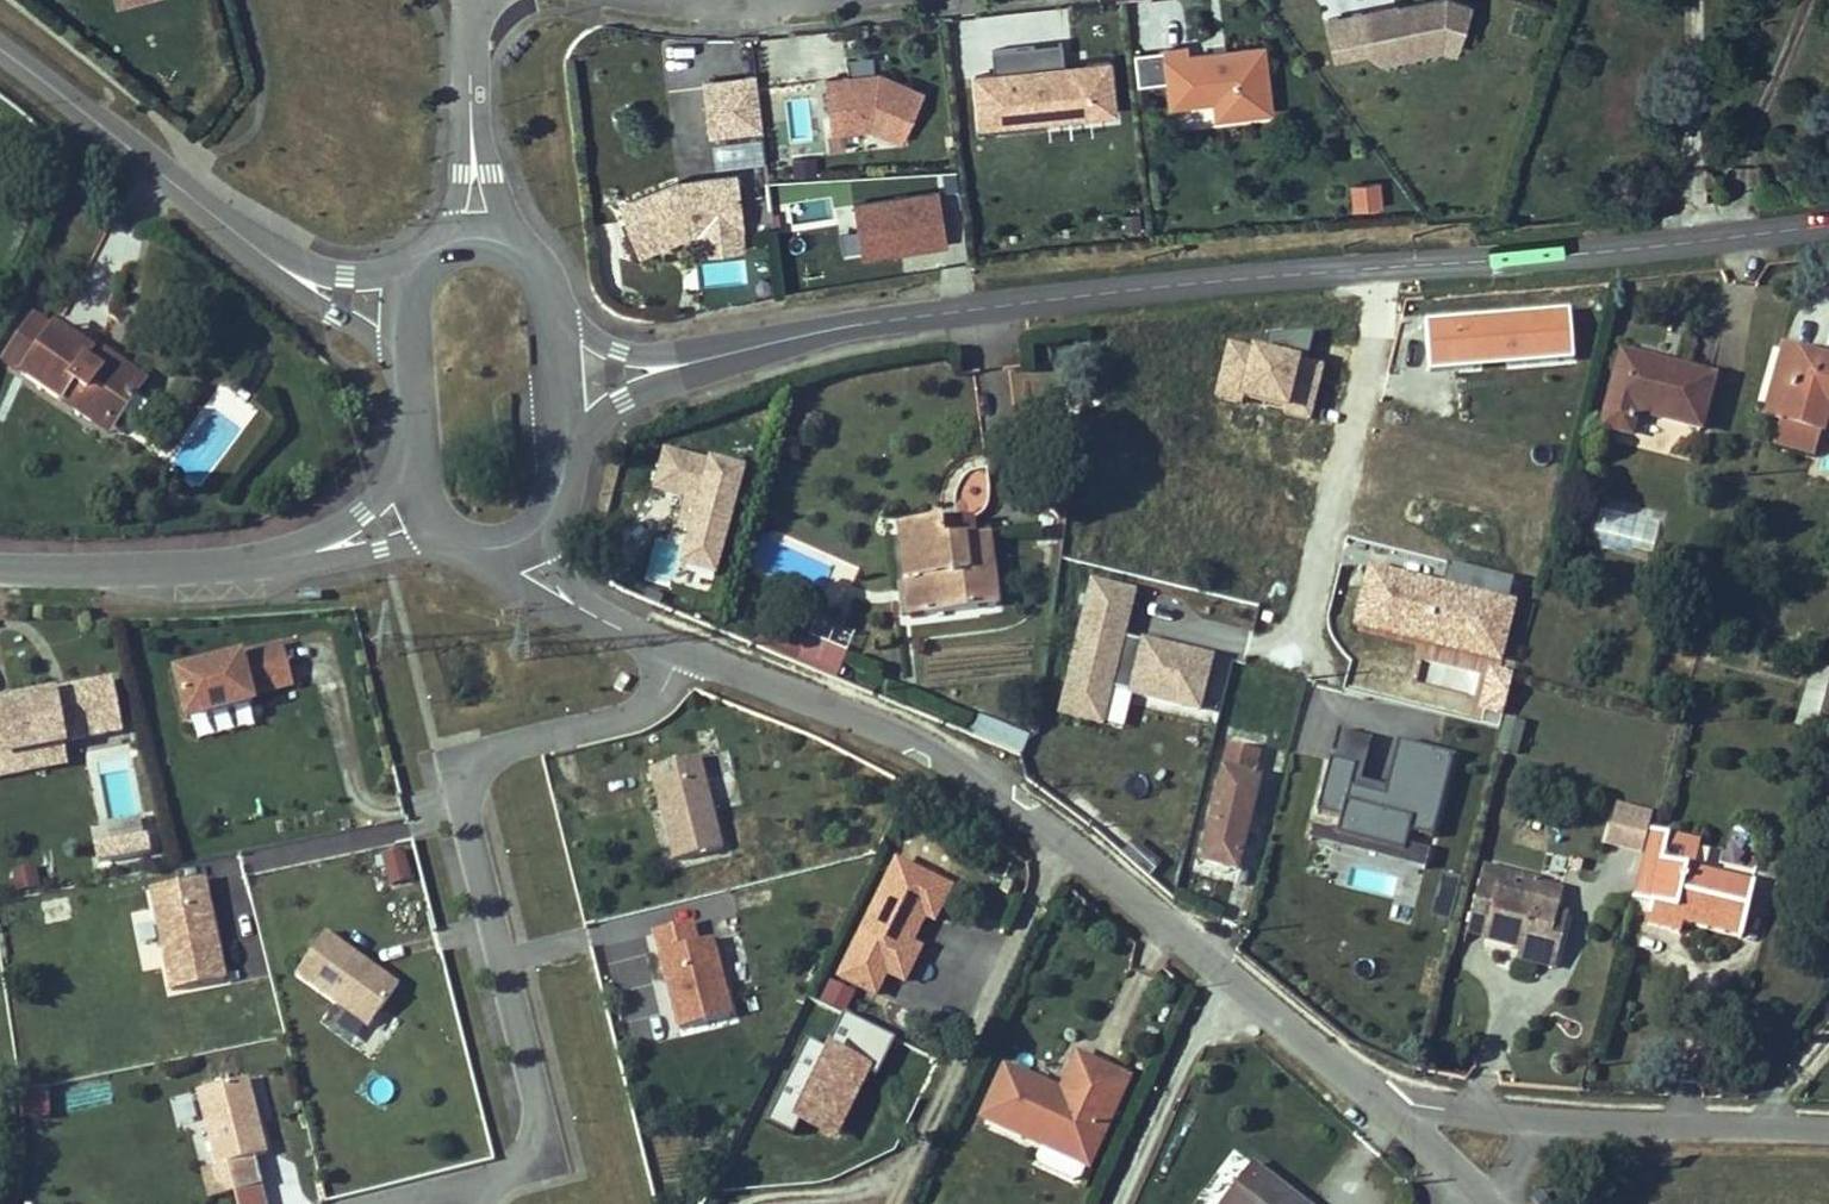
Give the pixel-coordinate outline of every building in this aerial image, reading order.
[(1329,17),(1338,55),(1371,48),(1385,58),(1444,42),(1460,48),(1474,3),(1463,0),(1428,0),(1399,8),(1398,0),(1329,17)] [(975,126),(1118,116),(1114,55),(1064,58),(1063,39),(994,43),(996,67),(971,69),(975,126)] [(1162,54),(1134,57),(1138,84),(1170,81),(1173,109),(1217,104),(1219,117),(1274,110),(1266,46),(1189,55),(1188,46),(1162,49),(1162,54)] [(916,128),(912,70),(826,75),(829,133),(916,128)] [(762,131),(755,74),(699,80),(706,137),(762,131)] [(762,134),(714,136),(715,161),(763,159),(762,134)] [(734,173),(681,179),(613,203),(634,254),(690,233),(740,227),(734,173)] [(1352,207),(1383,205),(1381,177),(1349,179),(1352,207)] [(943,187),(856,195),(861,253),(948,244),(943,187)] [(1425,363),(1569,360),(1568,310),(1424,314),(1425,363)] [(53,332),(33,318),(3,362),(91,422),(98,412),(115,424),(118,419),(129,427),(137,426),(149,408),(147,401),(136,393),(138,390),(103,365),(98,372),(86,364),(91,358),(72,345),(75,340),(56,327),(53,332)] [(1214,399),(1313,420),(1325,360),(1227,339),(1214,399)] [(138,390),(145,380),(96,347),(93,352),(75,340),(72,345),(91,358),(86,364),(98,372),(103,365),(138,390)] [(1781,345),(1760,416),(1779,421),(1820,433),(1828,407),(1828,408),(1828,359),(1781,345)] [(1700,429),(1713,378),(1621,354),(1602,427),(1631,435),(1636,412),(1700,429)] [(91,422),(108,434),(115,424),(98,412),(91,422)] [(1815,454),(1820,433),(1779,421),(1773,443),(1815,454)] [(655,537),(649,564),(720,580),(747,464),(664,445),(653,489),(683,496),(672,541),(655,537)] [(1600,516),(1598,543),(1655,546),(1656,520),(1600,516)] [(974,537),(972,518),(942,521),(944,540),(974,537)] [(996,607),(988,535),(974,537),(944,540),(942,521),(899,526),(905,581),(933,578),(937,614),(996,607)] [(1363,562),(1349,628),(1499,660),(1517,577),(1445,561),(1441,579),(1363,562)] [(937,614),(933,578),(905,581),(909,616),(937,614)] [(320,600),(319,592),(298,592),(299,601),(320,600)] [(835,680),(846,651),(809,637),(806,643),(794,638),(785,659),(835,680)] [(251,695),(293,685),(283,646),(175,674),(187,719),(253,702),(251,695)] [(1828,683),(1828,670),(1822,668),(1823,665),(1814,662),(1806,691),(1825,696),(1828,683)] [(624,693),(631,680),(622,675),(615,687),(624,693)] [(124,732),(115,677),(0,696),(0,777),(69,765),(65,742),(124,732)] [(1819,721),(1825,696),(1806,691),(1799,715),(1819,721)] [(258,723),(253,702),(187,719),(192,740),(258,723)] [(1816,731),(1819,721),(1799,715),(1797,725),(1816,731)] [(1021,757),(1029,738),(979,718),(972,737),(1019,756),(1021,757)] [(1517,753),(1524,724),(1505,719),(1498,748),(1517,753)] [(1235,869),(1258,778),(1253,776),(1259,751),(1230,744),(1204,848),(1219,852),(1216,864),(1235,869)] [(647,764),(667,862),(723,850),(703,753),(647,764)] [(1642,849),(1649,807),(1610,801),(1604,843),(1642,849)] [(1741,938),(1755,884),(1693,868),(1663,860),(1669,835),(1650,830),(1632,900),(1651,905),(1649,915),(1682,923),(1741,938)] [(100,862),(152,858),(150,833),(98,837),(100,862)] [(1693,868),(1699,843),(1669,835),(1663,860),(1693,868)] [(1216,864),(1219,852),(1204,848),(1201,859),(1216,864)] [(896,937),(909,909),(924,916),(934,921),(950,889),(896,862),(839,978),(875,995),(886,973),(904,982),(920,949),(910,944),(896,937)] [(36,863),(13,867),(17,891),(40,887),(36,863)] [(1557,913),(1563,890),(1538,884),(1539,882),(1483,867),(1466,932),(1484,936),(1483,939),(1519,948),(1547,955),(1557,913)] [(1449,920),(1461,875),(1441,870),(1428,914),(1449,920)] [(213,955),(203,905),(209,904),(204,878),(151,889),(172,991),(225,981),(219,954),(213,955)] [(219,954),(209,904),(203,905),(213,955),(219,954)] [(910,944),(924,916),(909,909),(896,937),(910,944)] [(1553,968),(1567,915),(1557,913),(1547,955),(1519,948),(1516,959),(1553,968)] [(1680,932),(1682,923),(1649,915),(1647,924),(1680,932)] [(670,1025),(730,1018),(720,934),(698,937),(696,920),(658,925),(670,1025)] [(368,1027),(398,985),(374,967),(372,969),(365,965),(367,962),(326,933),(295,975),(368,1027)] [(843,1008),(851,987),(827,978),(819,999),(843,1008)] [(827,1046),(805,1037),(771,1117),(839,1146),(889,1031),(843,1011),(827,1046)] [(1088,1166),(1127,1080),(1078,1057),(1061,1094),(1057,1102),(1047,1097),(1050,1089),(1005,1069),(982,1118),(1088,1166)] [(267,1153),(247,1079),(197,1091),(216,1166),(252,1157),(267,1153)] [(48,1085),(20,1089),(23,1116),(52,1113),(48,1085)] [(1061,1094),(1050,1089),(1047,1097),(1057,1102),(1061,1094)] [(172,1099),(177,1125),(200,1121),(196,1095),(172,1099)] [(261,1189),(252,1157),(216,1166),(203,1170),(211,1202),(261,1189)] [(1253,1164),(1221,1203),(1305,1203),(1253,1164)]
